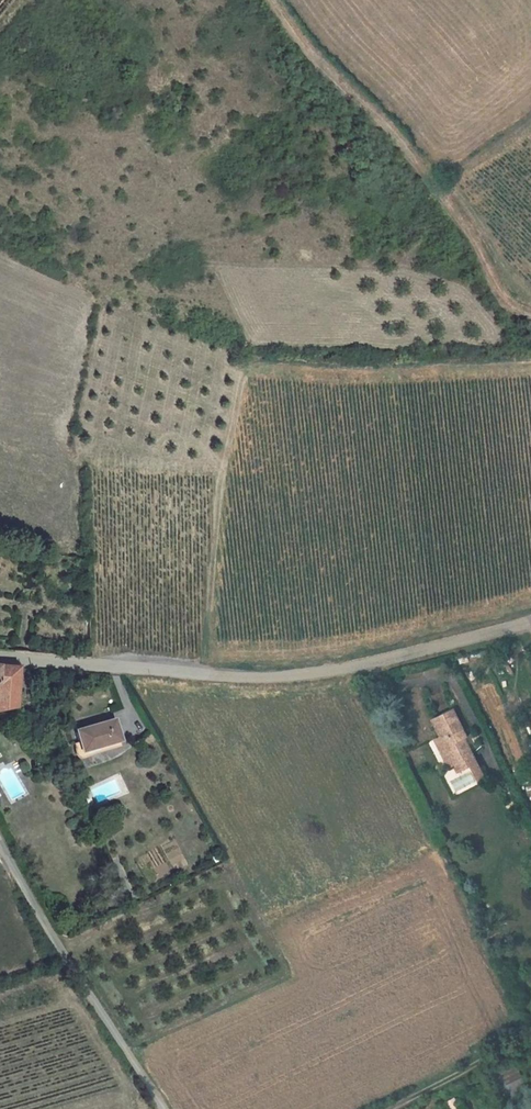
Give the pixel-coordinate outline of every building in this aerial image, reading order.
[(0,667),(0,712),(13,709),(17,668),(0,667)] [(470,766),(473,772),(480,769),(464,738),(466,737),(452,710),(432,720),(441,737),(434,740),(442,755),(447,753),(453,765),(457,773),(470,766)] [(119,742),(112,721),(92,727),(92,728),(75,733),(81,753),(119,742)] [(453,765),(447,753),(442,755),(448,767),(453,765)] [(478,781),(484,778),(480,769),(473,772),(478,781)] [(499,1087),(519,1078),(512,1061),(492,1070),(499,1087)]
